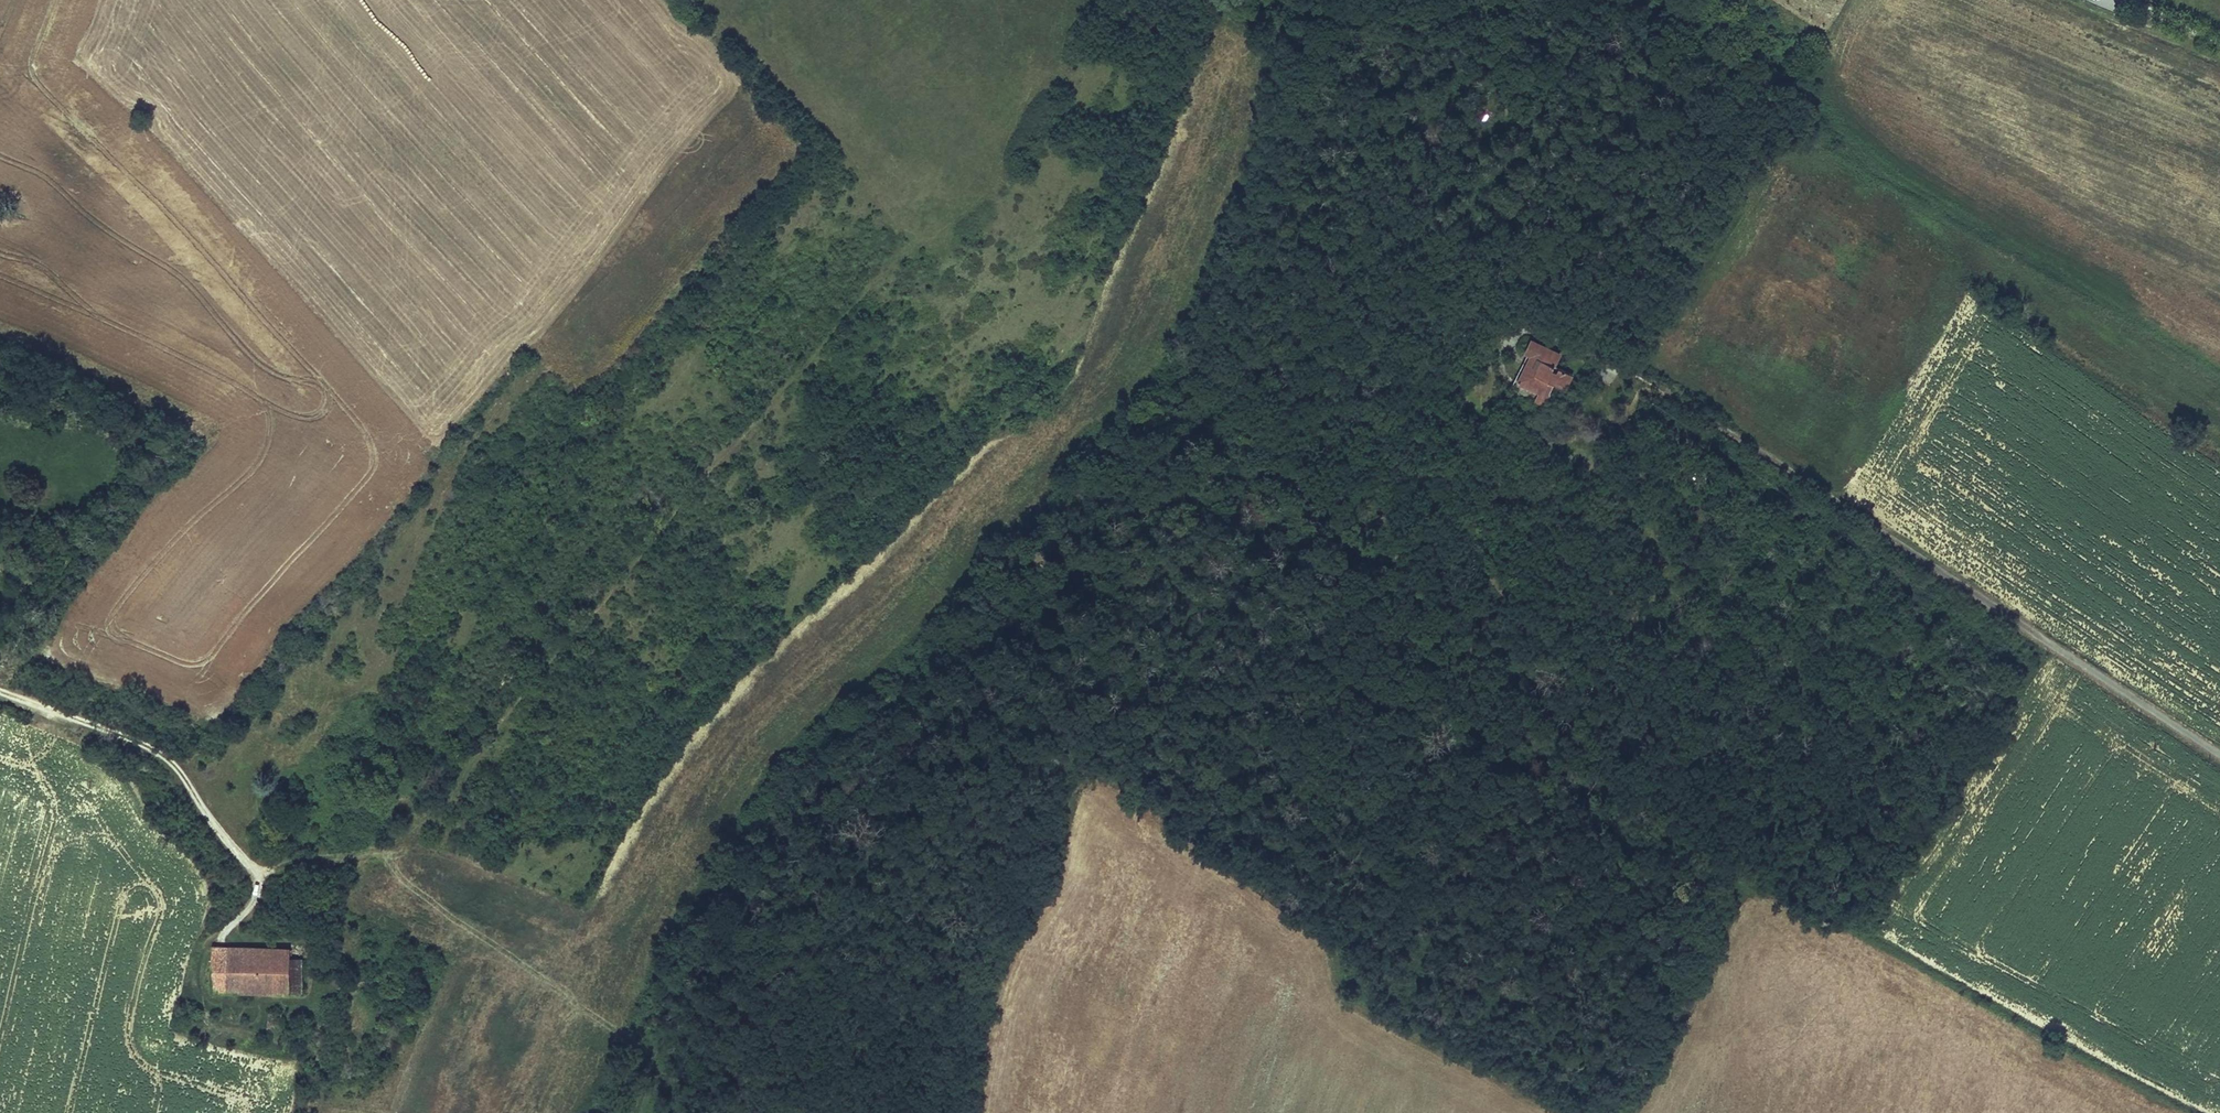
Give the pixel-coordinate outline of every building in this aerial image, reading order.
[(1534,401),(1548,408),(1553,399),(1549,392),(1554,383),(1567,389),(1575,374),(1559,366),(1557,370),(1554,369),(1562,352),(1532,337),(1524,353),(1529,355),(1516,381),(1538,392),(1534,401)] [(227,990),(227,947),(213,947),(212,990),(227,990)] [(290,958),(290,949),(227,947),(227,990),(245,991),(245,980),(275,980),(274,992),(301,992),(302,958),(290,958)] [(274,992),(275,980),(245,980),(245,991),(274,992)] [(281,1027),(282,1013),(268,1012),(267,1027),(281,1027)]
